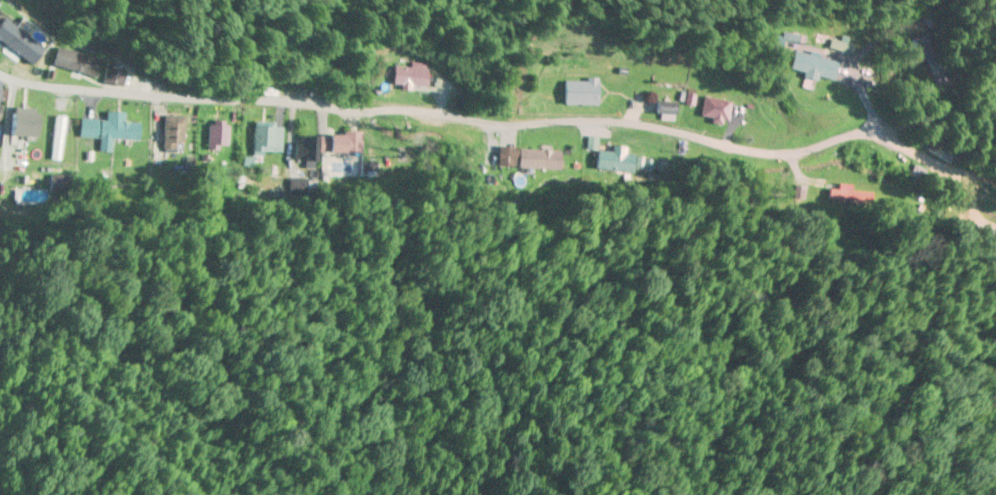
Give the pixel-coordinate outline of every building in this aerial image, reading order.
[(41,43),(25,32),(23,36),(0,21),(0,48),(27,65),(41,43)] [(940,55),(923,35),(911,45),(928,65),(940,55)] [(851,54),(853,47),(833,41),(831,48),(851,54)] [(101,60),(57,48),(52,68),(96,80),(101,60)] [(840,63),(796,51),(790,71),(834,83),(840,63)] [(124,62),(105,62),(105,85),(124,85),(124,62)] [(393,67),(393,90),(427,90),(427,67),(393,67)] [(598,80),(565,80),(565,106),(598,106),(598,80)] [(124,114),(105,113),(105,122),(80,121),(79,139),(99,139),(98,153),(109,153),(110,140),(138,141),(139,124),(124,124),(124,114)] [(12,137),(37,137),(37,115),(12,114),(12,137)] [(183,117),(163,117),(163,154),(183,154),(183,117)] [(62,118),(51,118),(51,162),(62,162),(62,118)] [(228,153),(228,124),(208,124),(208,153),(228,153)] [(252,157),(281,158),(281,127),(253,126),(252,157)] [(360,135),(322,135),(322,155),(360,155),(360,135)] [(313,137),(296,137),(296,163),(313,163),(313,137)] [(926,149),(947,165),(951,159),(930,143),(926,149)] [(559,170),(560,150),(498,150),(498,170),(559,170)] [(635,158),(598,150),(593,174),(629,182),(635,158)] [(64,177),(50,177),(50,192),(64,192),(64,177)] [(866,190),(826,191),(826,202),(867,201),(866,190)]
